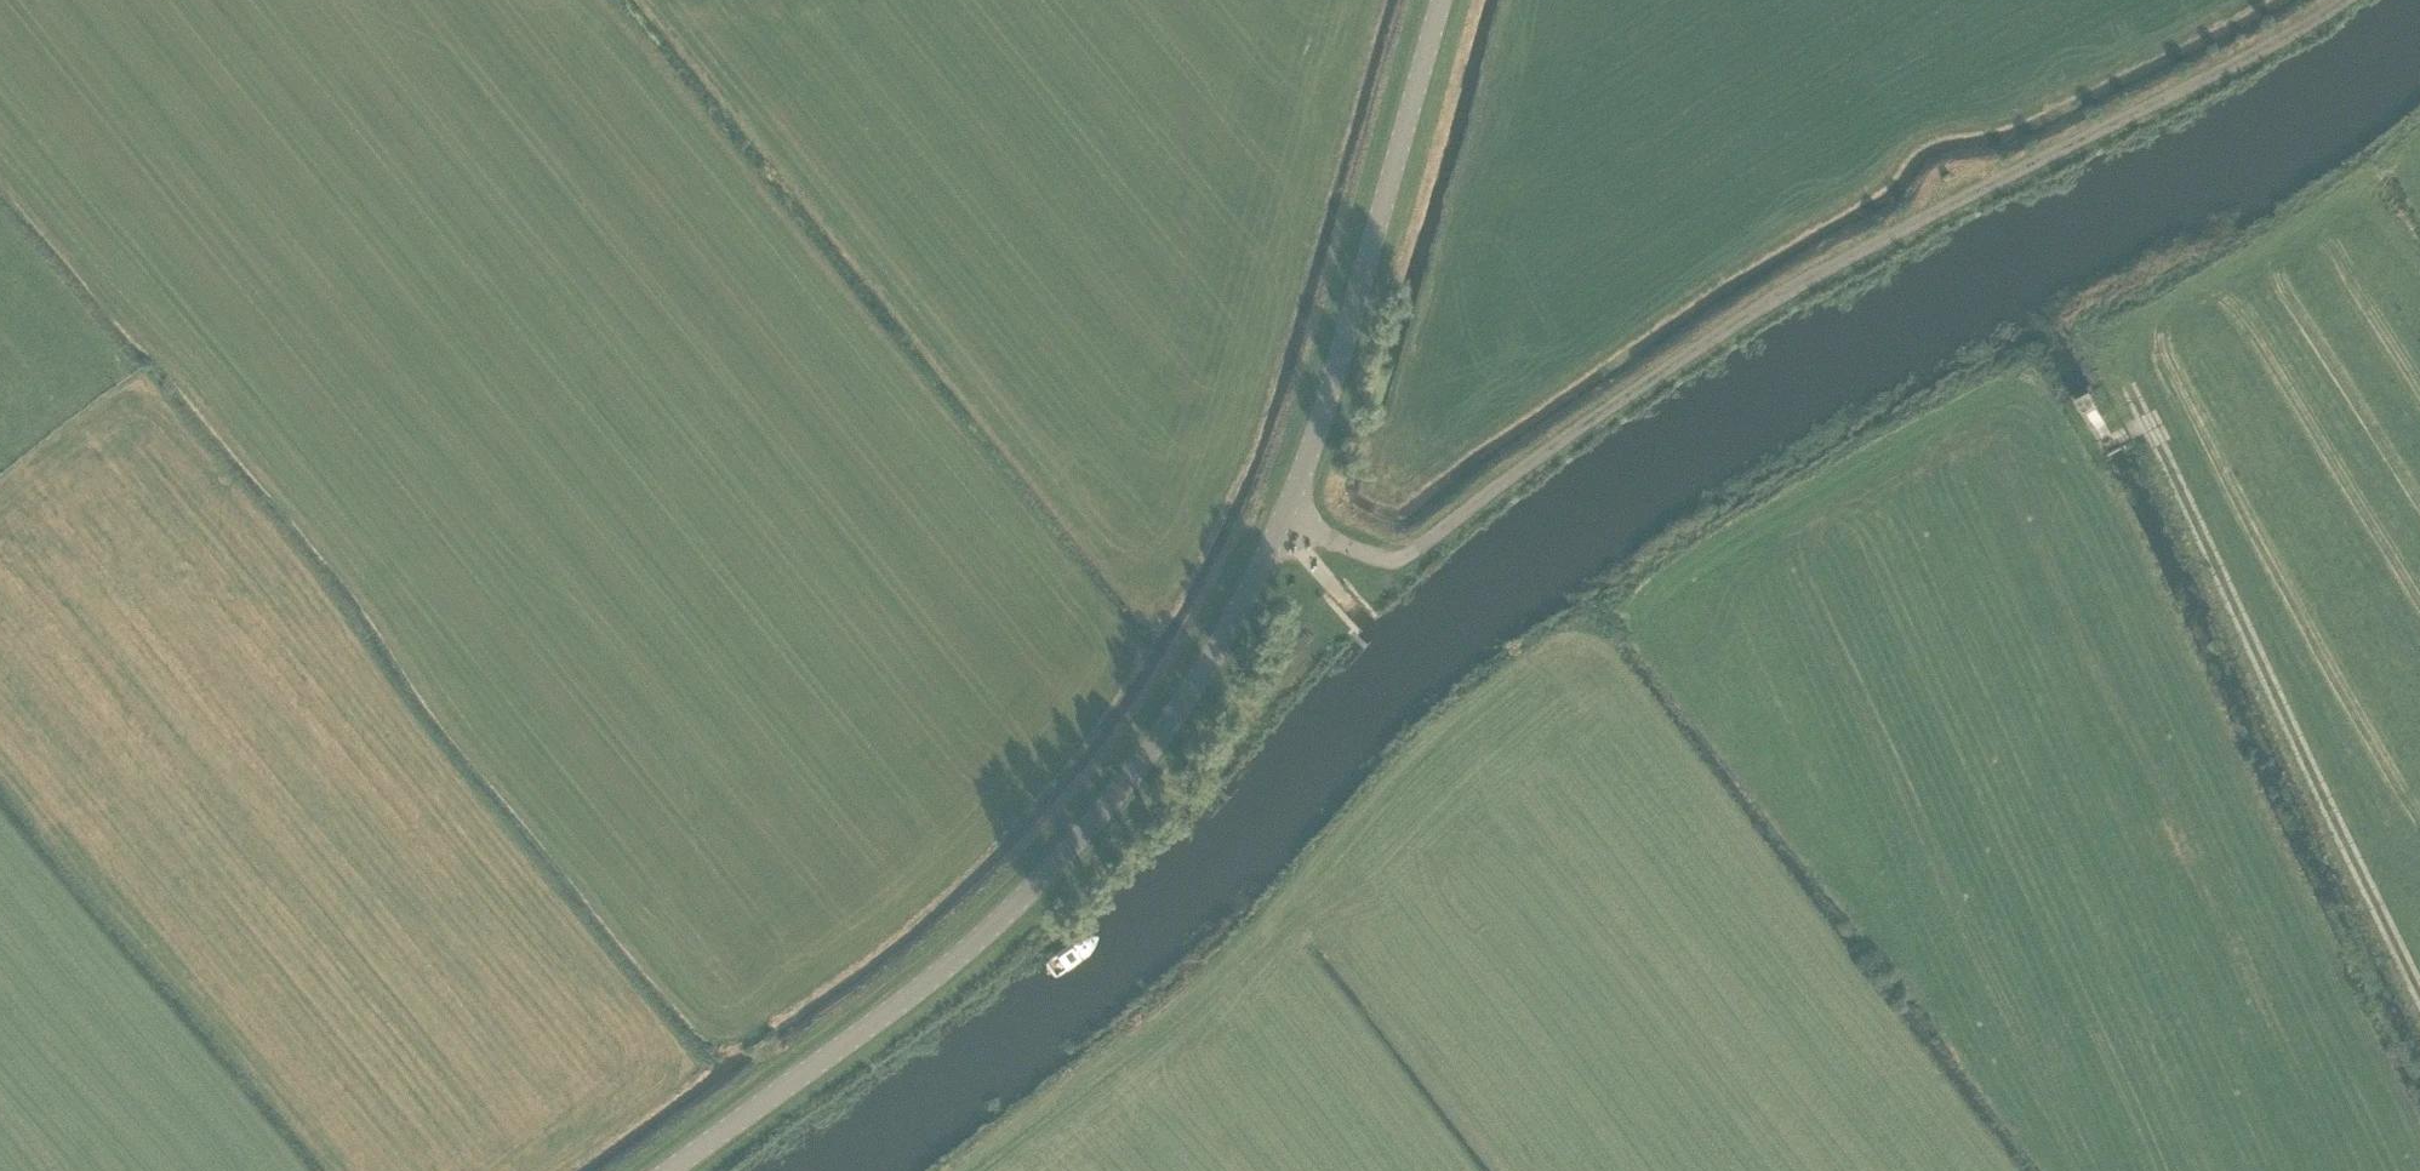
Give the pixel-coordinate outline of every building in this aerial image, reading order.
[(2083,411),(2096,404),(2089,390),(2076,398),(2083,411)]
